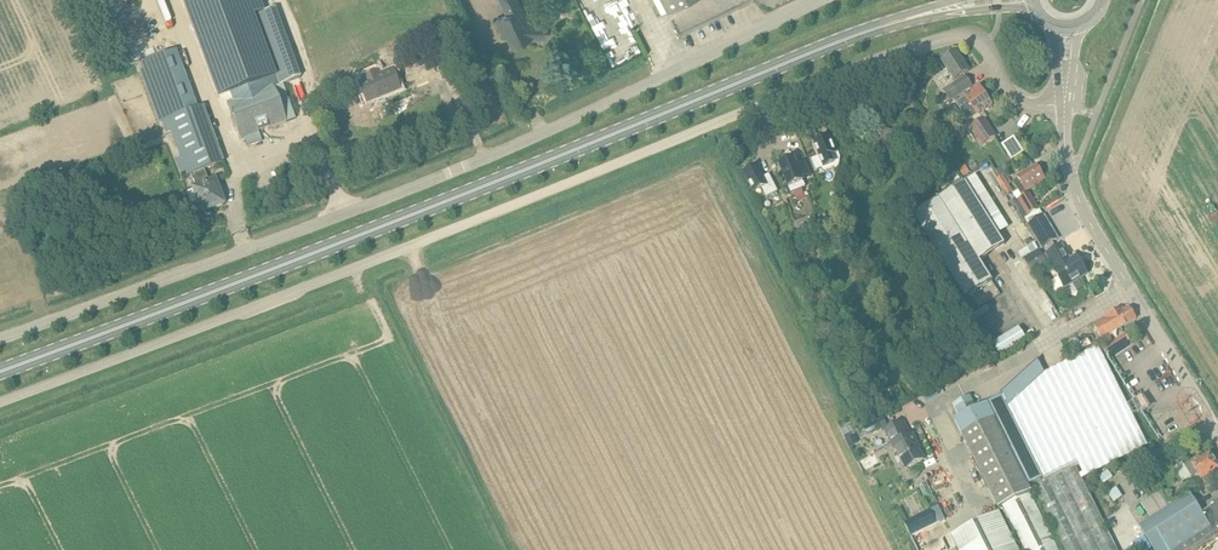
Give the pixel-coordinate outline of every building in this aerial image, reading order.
[(218,98),(230,94),(233,101),(227,103),(232,117),(240,140),(245,138),(248,147),(262,142),(259,134),(267,131),(278,128),(277,127),(295,120),(282,84),(301,77),(275,9),(266,12),(261,0),(182,0),(218,98)] [(518,0),(502,0),(509,14),(495,21),(498,26),(504,37),(508,35),(513,45),(530,36),(530,37),(544,38),(545,22),(533,21),(529,23),(518,0)] [(568,11),(568,0),(558,0),(557,11),(568,11)] [(667,12),(690,0),(661,0),(667,12)] [(612,51),(621,43),(615,35),(605,43),(612,51)] [(939,56),(955,80),(969,71),(957,52),(954,54),(950,49),(939,56)] [(193,190),(197,202),(202,213),(224,205),(215,181),(209,183),(204,170),(222,163),(202,108),(197,109),(175,50),(141,63),(166,131),(171,129),(188,176),(191,175),(196,188),(193,190)] [(359,84),(366,102),(399,90),(392,72),(379,77),(377,72),(362,78),(364,82),(359,84)] [(951,98),(972,85),(966,75),(945,88),(951,98)] [(980,87),(970,94),(965,97),(978,116),(992,106),(980,87)] [(982,146),(995,137),(984,119),(971,128),(982,146)] [(1017,136),(1003,144),(1012,161),(1027,152),(1017,136)] [(835,153),(829,137),(814,143),(820,157),(812,160),(816,170),(824,167),(824,168),(833,164),(835,169),(838,168),(840,157),(838,152),(835,153)] [(948,143),(944,146),(947,152),(952,149),(948,143)] [(797,166),(794,159),(780,165),(791,193),(806,187),(802,179),(810,176),(805,163),(797,166)] [(975,162),(968,166),(971,170),(978,166),(975,162)] [(997,170),(1001,176),(1004,174),(1003,173),(1012,168),(1009,163),(997,170)] [(966,166),(959,170),(964,177),(970,173),(966,166)] [(1023,219),(1028,216),(1038,210),(1027,191),(1045,179),(1037,166),(1017,178),(1018,180),(1014,183),(1022,196),(1019,201),(1025,211),(1020,214),(1023,219)] [(770,177),(764,180),(757,167),(744,174),(754,193),(762,189),(767,197),(778,192),(770,177)] [(955,189),(913,215),(960,288),(966,298),(992,282),(979,261),(1004,245),(998,235),(965,182),(962,178),(952,185),(955,189)] [(1029,225),(1043,248),(1058,239),(1044,217),(1029,225)] [(1038,249),(1035,243),(1019,253),(1022,259),(1038,249)] [(1064,288),(1087,274),(1076,257),(1070,260),(1061,246),(1047,255),(1056,269),(1054,270),(1064,288)] [(1033,274),(1048,265),(1040,250),(1025,259),(1033,274)] [(970,296),(961,302),(969,315),(978,309),(970,296)] [(1093,324),(1102,338),(1108,334),(1108,335),(1136,319),(1130,308),(1124,311),(1121,308),(1093,324)] [(1027,340),(1019,328),(993,344),(1001,356),(1027,340)] [(1115,346),(1106,352),(1108,355),(1129,340),(1125,334),(1112,342),(1115,346)] [(959,417),(955,419),(962,435),(967,446),(999,508),(1004,506),(1026,549),(1058,549),(1029,493),(1032,492),(1028,486),(1077,461),(1085,478),(1148,446),(1098,346),(1050,371),(1046,374),(1038,359),(1000,393),(1001,396),(976,408),(970,396),(953,405),(959,417)] [(891,387),(883,391),(892,409),(908,401),(900,385),(896,387),(892,388),(891,387)] [(883,416),(865,425),(864,426),(869,436),(888,426),(883,416)] [(885,431),(894,450),(896,449),(906,469),(924,460),(916,444),(917,443),(913,434),(909,436),(902,422),(885,431)] [(1184,465),(1185,467),(1191,477),(1192,479),(1198,475),(1202,481),(1203,480),(1206,484),(1214,479),(1211,475),(1217,470),(1217,467),(1210,455),(1202,460),(1199,456),(1189,462),(1184,465)] [(1121,466),(1112,470),(1114,475),(1123,471),(1121,466)] [(1076,468),(1034,489),(1065,549),(1117,549),(1076,468)] [(1108,470),(1099,476),(1104,484),(1113,478),(1108,470)] [(900,487),(897,489),(898,491),(900,496),(901,498),(914,491),(908,479),(898,484),(900,487)] [(926,483),(919,486),(925,498),(931,494),(926,483)] [(1162,490),(1141,503),(1149,518),(1150,520),(1172,506),(1171,504),(1162,490)] [(1140,527),(1154,549),(1194,549),(1217,534),(1217,503),(1202,513),(1190,495),(1172,506),(1150,520),(1140,527)] [(930,510),(905,522),(912,536),(937,524),(930,510)] [(999,511),(951,534),(959,549),(1019,549),(999,511)]
